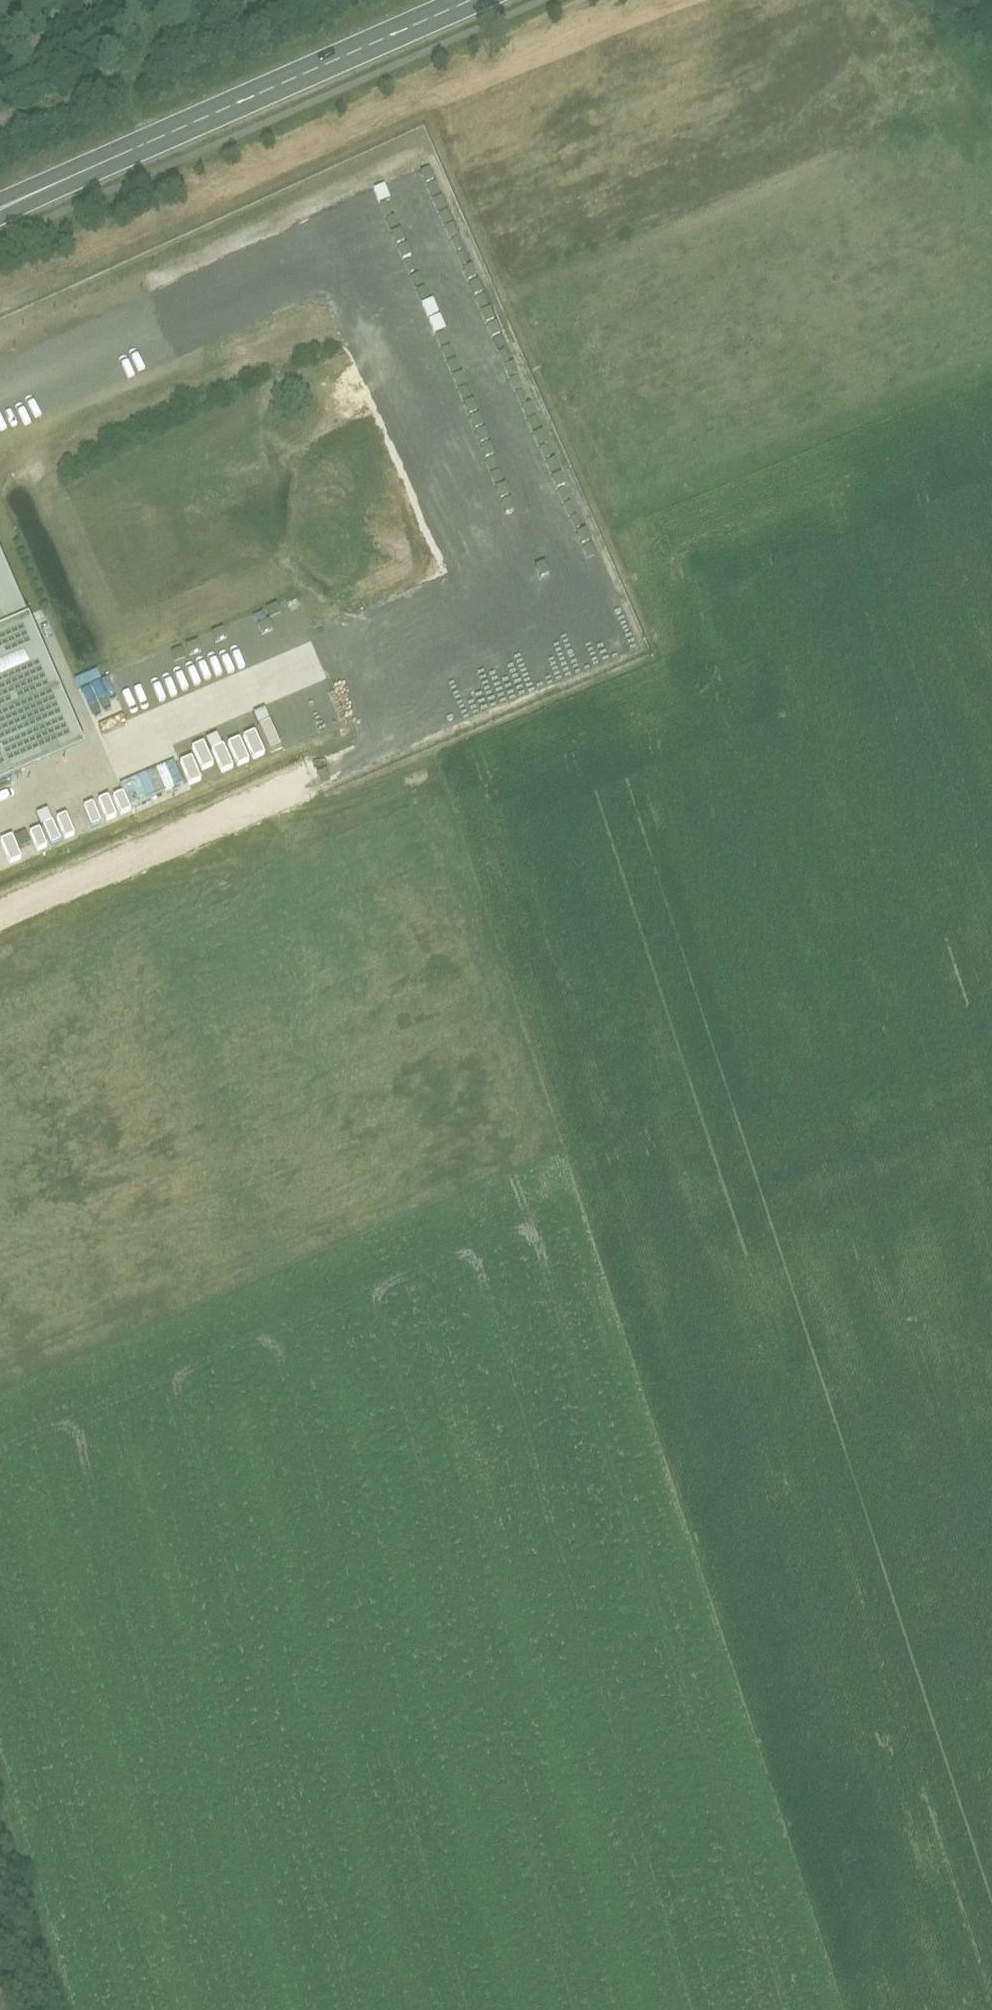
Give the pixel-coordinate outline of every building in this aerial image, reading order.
[(78,750),(0,572),(0,784),(78,750)] [(128,797),(5,840),(10,856),(189,794),(178,763),(123,782),(128,797)]
